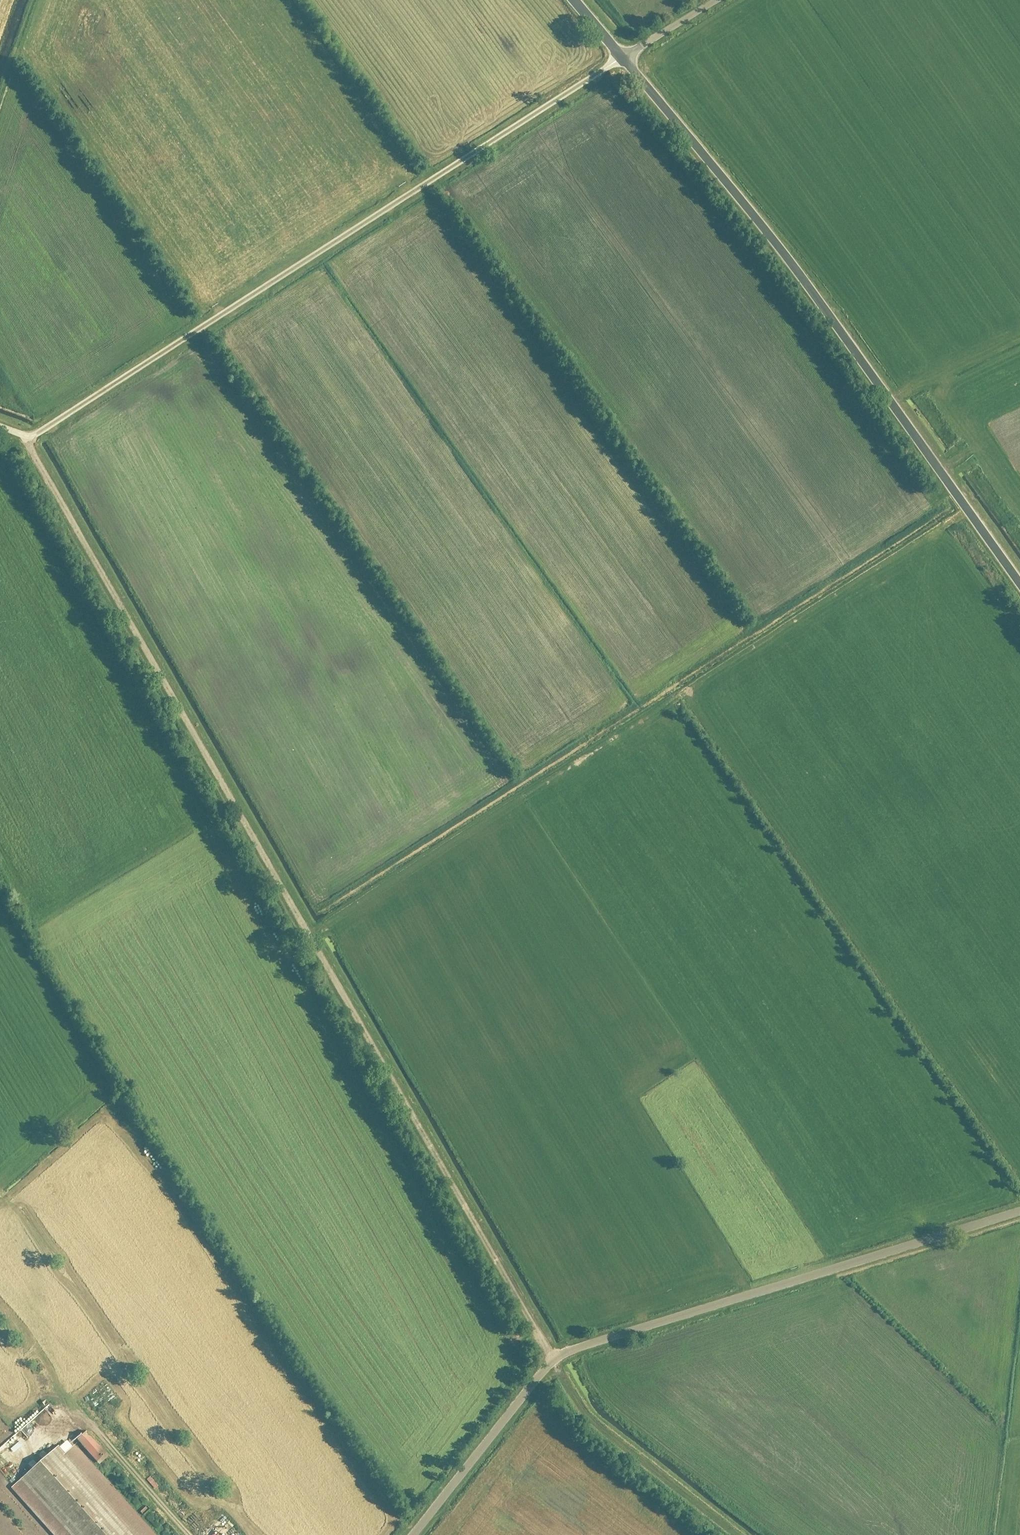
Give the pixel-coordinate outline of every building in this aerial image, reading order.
[(74,1445),(63,1454),(59,1449),(22,1481),(70,1534),(155,1534),(74,1445)]
